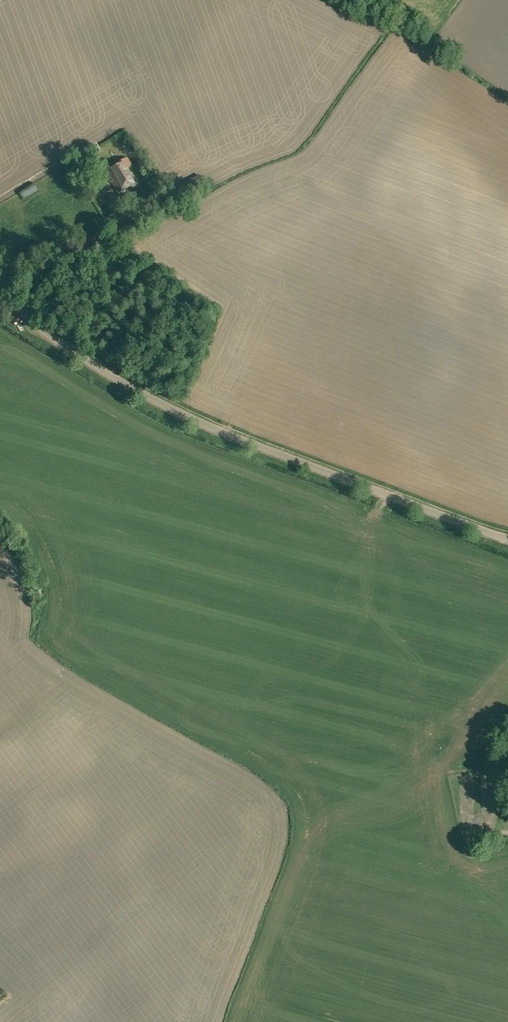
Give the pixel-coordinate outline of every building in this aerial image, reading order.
[(132,188),(140,184),(130,167),(132,166),(127,157),(117,162),(118,164),(105,170),(119,194),(126,191),(125,188),(130,185),(132,188)] [(55,253),(67,246),(62,238),(50,245),(55,253)]
